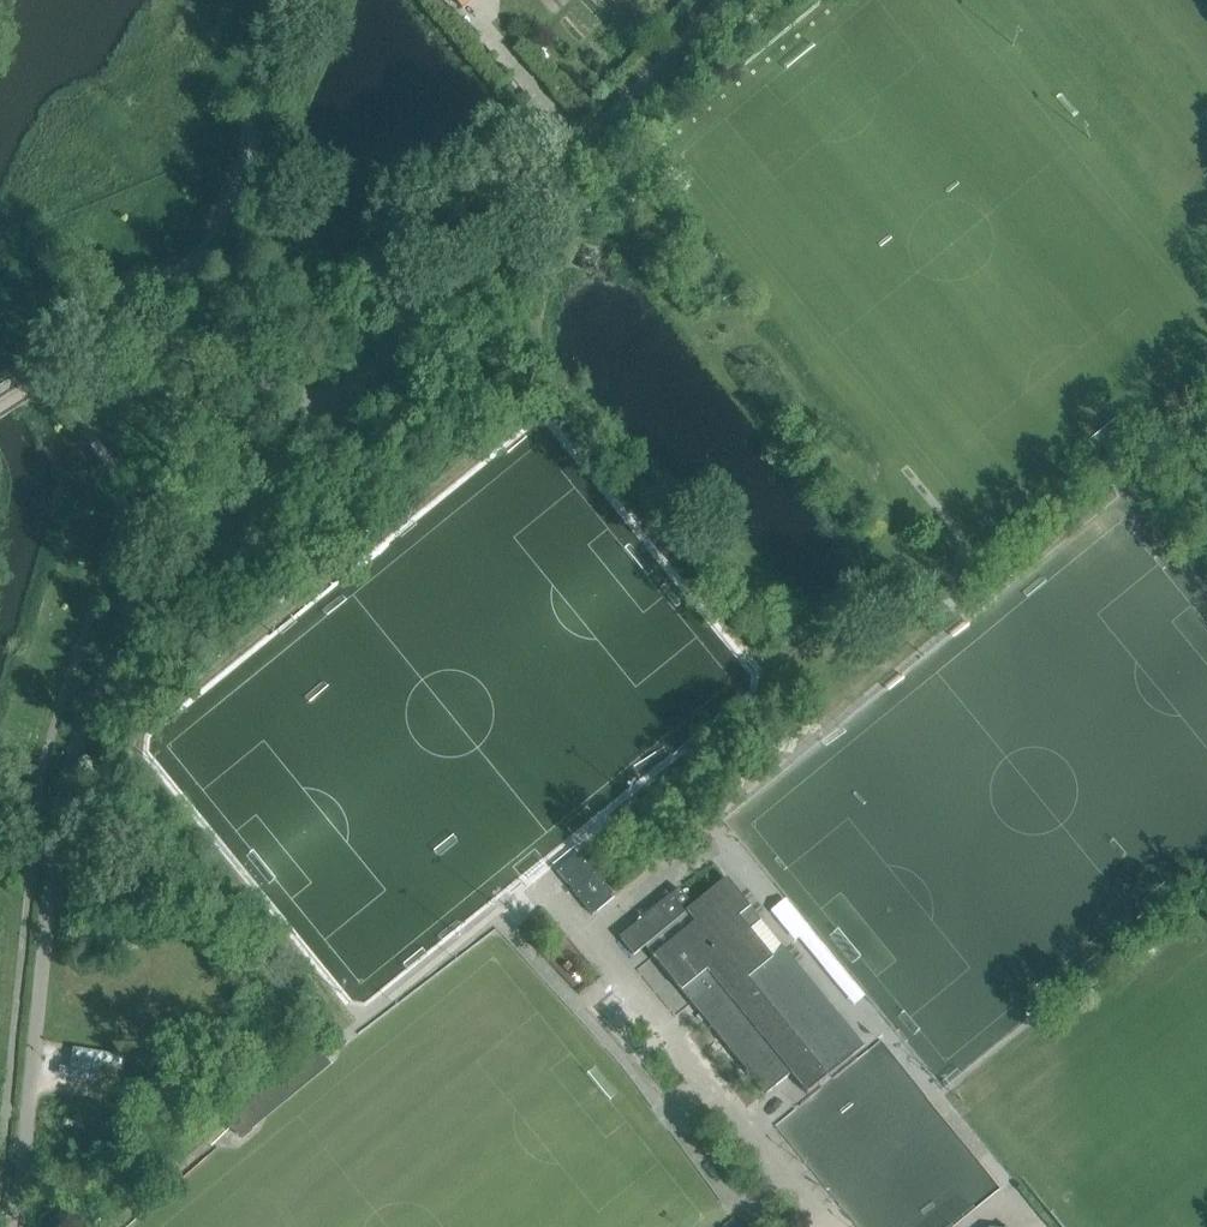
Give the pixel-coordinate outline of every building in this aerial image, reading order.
[(561,866),(556,870),(592,915),(597,911),(614,897),(578,853),(561,866)] [(678,888),(618,937),(633,955),(647,943),(655,953),(652,956),(691,1004),(765,1093),(793,1070),(803,1083),(800,1086),(806,1092),(852,1055),(863,1046),(760,920),(725,878),(692,905),(678,888)]
